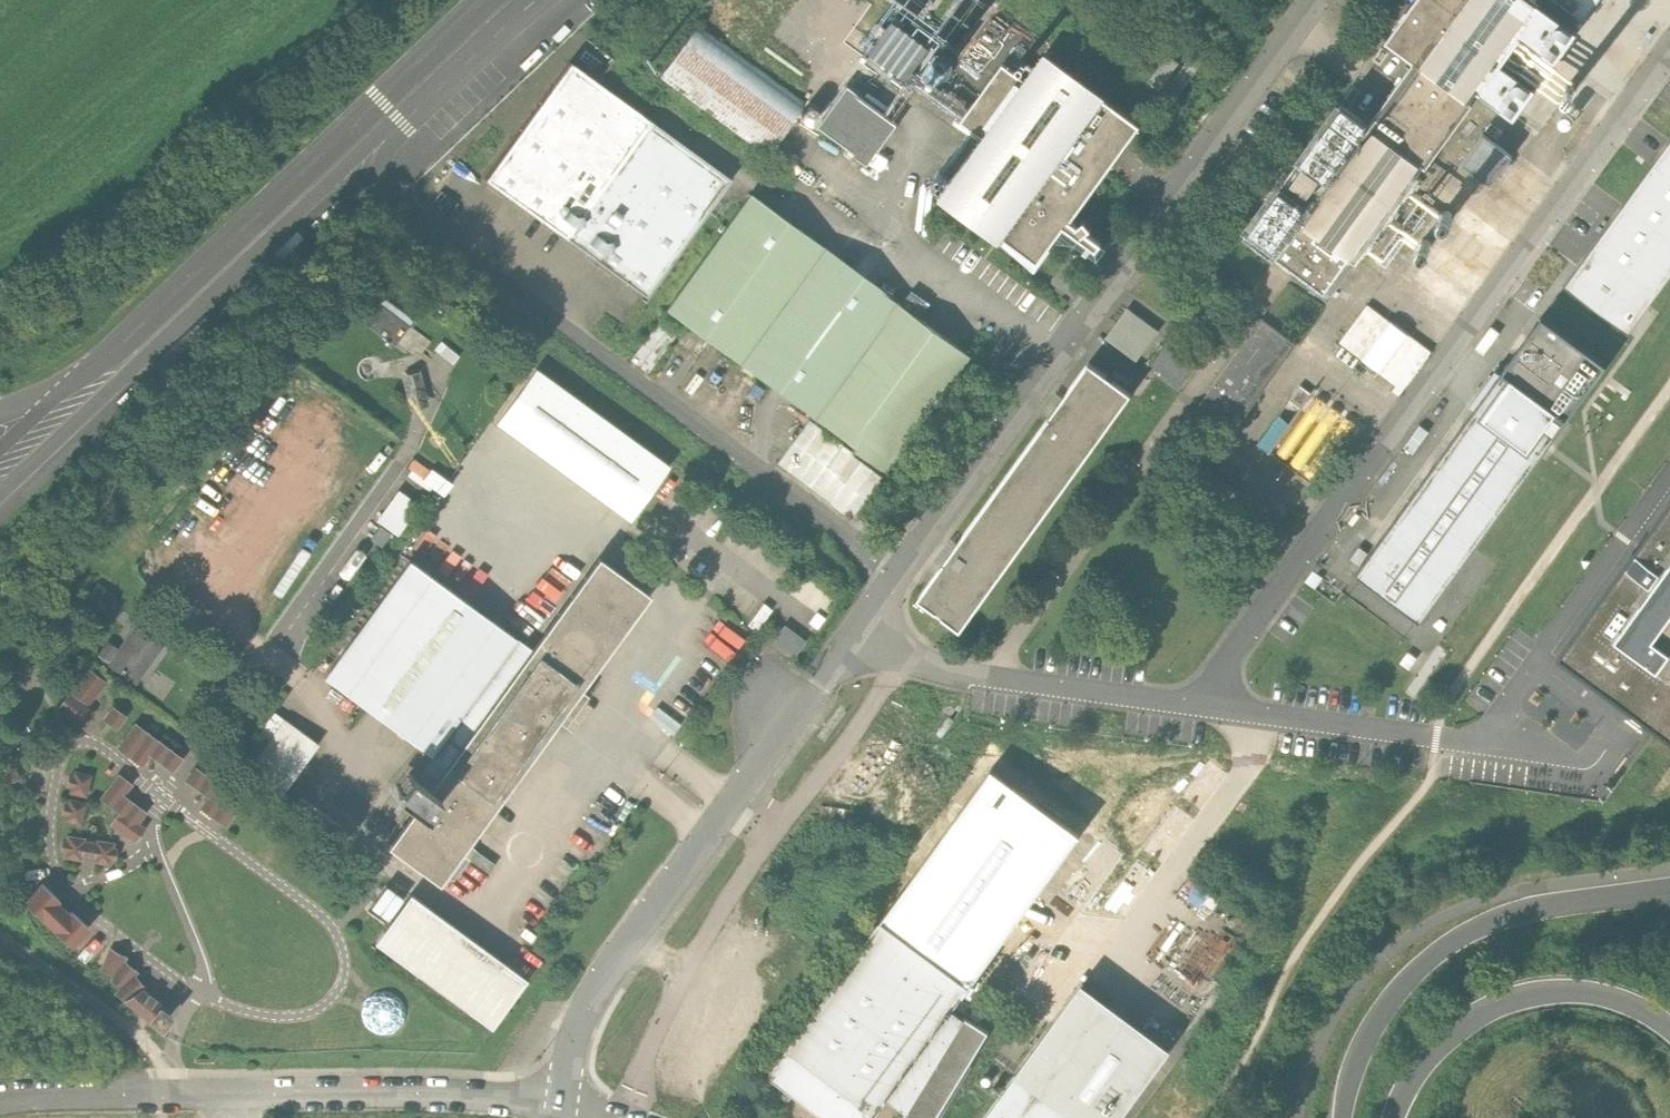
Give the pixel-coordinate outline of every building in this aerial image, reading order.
[(1385,41),(1414,63),(1369,122),(1341,104),(1244,235),(1330,298),(1480,94),(1514,118),(1536,89),(1502,64),(1521,38),(1556,62),(1575,33),(1531,0),(1415,0),(1385,41)] [(695,28),(661,78),(766,154),(803,105),(695,28)] [(984,139),(943,196),(1036,267),(1064,227),(1097,249),(1103,240),(1071,219),(1129,140),(1141,124),(1059,63),(1046,54),(1027,82),(1002,64),(961,122),(984,139)] [(572,65),(486,178),(647,299),(730,179),(572,65)] [(842,88),(815,127),(870,165),(895,125),(842,88)] [(1486,138),(1482,135),(1459,166),(1490,188),(1513,158),(1495,145),(1498,141),(1489,134),(1486,138)] [(1566,286),(1629,332),(1649,305),(1669,276),(1669,142),(1566,286)] [(665,310),(887,472),(972,355),(932,326),(861,275),(803,232),(750,194),(665,310)] [(371,311),(363,322),(404,352),(409,345),(421,353),(425,347),(430,340),(408,324),(412,319),(378,293),(367,308),(371,311)] [(1403,391),(1431,352),(1368,306),(1340,345),(1403,391)] [(1107,337),(1137,359),(1159,328),(1129,307),(1107,337)] [(1226,445),(1299,343),(1264,318),(1190,420),(1226,445)] [(1490,393),(1360,572),(1422,616),(1475,545),(1539,456),(1546,445),(1605,365),(1543,321),(1490,393)] [(459,355),(440,340),(433,349),(452,364),(459,355)] [(1090,362),(921,596),(962,626),(1131,392),(1090,362)] [(496,423),(629,521),(669,466),(537,369),(496,423)] [(418,371),(401,375),(402,377),(408,407),(425,403),(418,371)] [(883,476),(809,421),(777,463),(852,518),(883,476)] [(399,487),(377,517),(398,532),(419,502),(399,487)] [(1557,656),(1657,728),(1669,738),(1669,501),(1557,656)] [(599,559),(532,650),(479,612),(409,562),(325,678),(378,717),(431,754),(413,779),(408,775),(395,793),(416,809),(389,847),(438,882),(558,718),(567,725),(576,713),(589,695),(579,688),(647,594),(599,559)] [(116,598),(97,584),(83,603),(101,617),(116,598)] [(135,630),(119,653),(111,664),(134,680),(158,647),(135,630)] [(119,653),(107,644),(99,655),(111,664),(119,653)] [(103,681),(87,670),(71,691),(87,703),(103,681)] [(91,712),(69,695),(60,706),(82,723),(91,712)] [(112,707),(104,718),(116,727),(124,716),(112,707)] [(260,734),(270,742),(249,771),(281,795),(318,744),(275,713),(260,734)] [(171,769),(180,758),(175,754),(157,741),(135,724),(118,747),(141,764),(149,752),(171,769)] [(164,733),(157,741),(175,754),(182,746),(164,733)] [(18,776),(12,764),(2,769),(8,781),(18,776)] [(953,1007),(968,986),(967,985),(970,982),(971,983),(1081,831),(992,766),(881,918),(882,919),(880,922),(879,921),(768,1075),(827,1117),(872,1117),(888,1096),(907,1110),(901,1117),(936,1117),(989,1029),(965,1015),(964,1015),(953,1007)] [(240,801),(195,768),(187,780),(210,796),(201,807),(224,824),(240,801)] [(66,785),(71,786),(70,791),(85,795),(89,775),(75,772),(74,777),(68,776),(66,785)] [(130,784),(118,775),(101,797),(120,811),(112,822),(134,839),(143,828),(135,822),(144,811),(121,795),(130,784)] [(61,813),(66,814),(65,819),(79,823),(84,804),(70,800),(68,805),(63,804),(61,813)] [(67,842),(62,841),(60,850),(66,851),(65,856),(80,858),(80,855),(94,858),(94,861),(109,863),(110,858),(115,858),(117,849),(111,849),(112,843),(97,841),(97,844),(83,842),(83,839),(68,836),(67,842)] [(1086,870),(1085,905),(1119,906),(1120,871),(1086,870)] [(88,927),(41,883),(24,902),(70,946),(88,927)] [(426,907),(409,895),(374,944),(492,1028),(527,979),(426,907)] [(127,954),(110,946),(101,968),(113,977),(110,981),(120,988),(116,992),(161,1031),(172,1016),(163,1009),(165,1007),(142,988),(146,985),(134,975),(138,971),(124,960),(127,954)] [(982,1117),(1118,1117),(1172,1045),(1083,980),(982,1117)] [(370,1030),(379,1033),(389,1033),(397,1028),(403,1021),(405,1011),(403,1001),(396,994),(387,990),(377,990),(368,995),(363,1003),(361,1013),(363,1022),(370,1030)]
